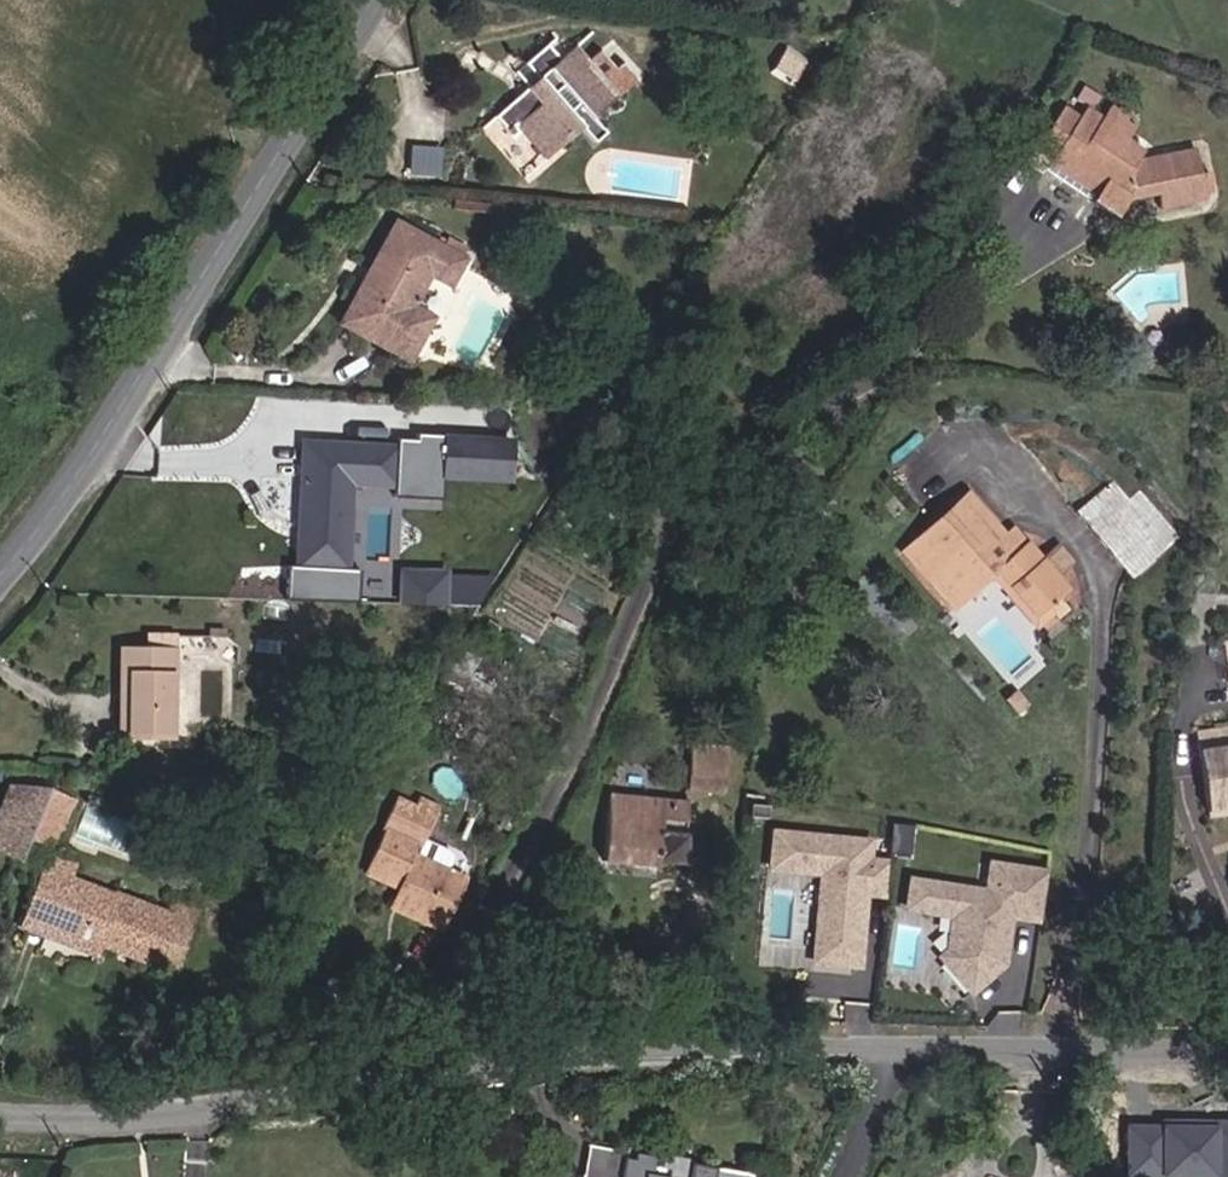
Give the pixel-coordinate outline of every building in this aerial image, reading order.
[(596,115),(612,101),(605,93),(608,90),(601,83),(599,85),(584,68),(589,63),(575,47),(560,61),(546,45),(523,65),(528,69),(517,78),(526,88),(493,118),(507,134),(517,125),(546,159),(571,137),(568,133),(577,125),(593,144),(604,134),(589,116),(593,112),(596,115)] [(1200,175),(1195,150),(1134,162),(1117,152),(1124,141),(1114,134),(1124,119),(1107,108),(1099,120),(1083,110),(1076,120),(1060,109),(1039,142),(1055,153),(1047,165),(1048,166),(1045,171),(1115,217),(1126,200),(1157,194),(1160,208),(1205,199),(1203,193),(1213,191),(1209,173),(1200,175)] [(1124,141),(1134,125),(1124,119),(1114,134),(1124,141)] [(1134,162),(1141,151),(1124,141),(1117,152),(1134,162)] [(1047,165),(1055,153),(1039,142),(1022,167),(1040,179),(1045,171),(1048,166),(1047,165)] [(438,179),(440,150),(409,148),(407,177),(438,179)] [(409,309),(428,274),(448,285),(462,261),(459,260),(465,250),(446,240),(440,250),(395,225),(341,324),(407,360),(420,336),(400,325),(409,309)] [(420,336),(429,320),(409,309),(400,325),(420,336)] [(396,492),(444,496),(448,435),(400,432),(396,492)] [(346,571),(350,484),(394,486),(396,449),(302,444),(298,522),(306,522),(303,568),(311,569),(309,593),(342,595),(343,571),(346,571)] [(1177,535),(1142,496),(1132,505),(1113,483),(1077,514),(1130,575),(1177,535)] [(1041,562),(1024,544),(1016,551),(1005,538),(966,496),(931,528),(939,536),(911,562),(953,609),(991,575),(1038,626),(1053,612),(1058,617),(1068,608),(1058,597),(1066,590),(1054,577),(1057,574),(1044,560),(1041,562)] [(303,568),(306,522),(298,522),(296,568),(303,568)] [(911,562),(939,536),(931,528),(903,553),(911,562)] [(1026,542),(1014,530),(1005,538),(1016,551),(1024,544),(1026,542)] [(1071,562),(1057,547),(1044,560),(1057,574),(1071,562)] [(446,594),(460,568),(445,559),(430,585),(446,594)] [(173,738),(174,637),(148,637),(148,651),(120,651),(120,694),(127,694),(127,738),(173,738)] [(127,738),(127,694),(120,694),(119,738),(127,738)] [(1194,732),(1206,819),(1227,816),(1227,728),(1194,732)] [(724,792),(728,751),(691,747),(687,789),(724,792)] [(48,792),(11,788),(0,814),(0,852),(20,860),(30,834),(48,792)] [(51,843),(69,800),(48,792),(30,834),(51,843)] [(657,861),(661,821),(685,824),(687,803),(609,796),(602,862),(657,868),(657,861)] [(423,840),(438,809),(417,800),(413,808),(395,800),(383,827),(385,828),(364,873),(397,888),(392,899),(424,913),(421,922),(442,932),(466,880),(446,871),(412,856),(418,843),(421,845),(423,840)] [(682,864),(685,824),(661,821),(657,861),(682,864)] [(909,856),(912,826),(891,824),(888,854),(909,856)] [(884,895),(887,864),(868,862),(869,843),(773,833),(769,869),(821,874),(812,962),(857,966),(864,893),(884,895)] [(452,859),(450,852),(423,840),(421,845),(418,843),(412,856),(446,871),(452,859)] [(172,972),(195,914),(173,906),(170,915),(115,894),(114,898),(67,880),(72,866),(51,858),(39,889),(60,897),(48,931),(79,943),(85,929),(101,935),(98,944),(100,945),(123,954),(125,948),(138,953),(136,959),(172,972)] [(1000,939),(1004,915),(1039,921),(1046,874),(997,867),(993,895),(916,883),(912,910),(953,916),(950,935),(957,944),(940,959),(970,993),(1001,965),(1005,939),(1000,939)] [(48,931),(60,897),(39,889),(23,932),(94,959),(100,945),(98,944),(101,935),(85,929),(79,943),(48,931)] [(424,913),(392,899),(388,907),(421,922),(424,913)] [(1124,1116),(1122,1171),(1207,1174),(1207,1176),(1227,1176),(1227,1120),(1124,1116)] [(744,1176),(746,1166),(722,1162),(722,1164),(717,1163),(718,1162),(694,1158),(693,1160),(655,1154),(656,1151),(637,1148),(636,1156),(628,1154),(630,1146),(589,1140),(583,1176),(744,1176)]
